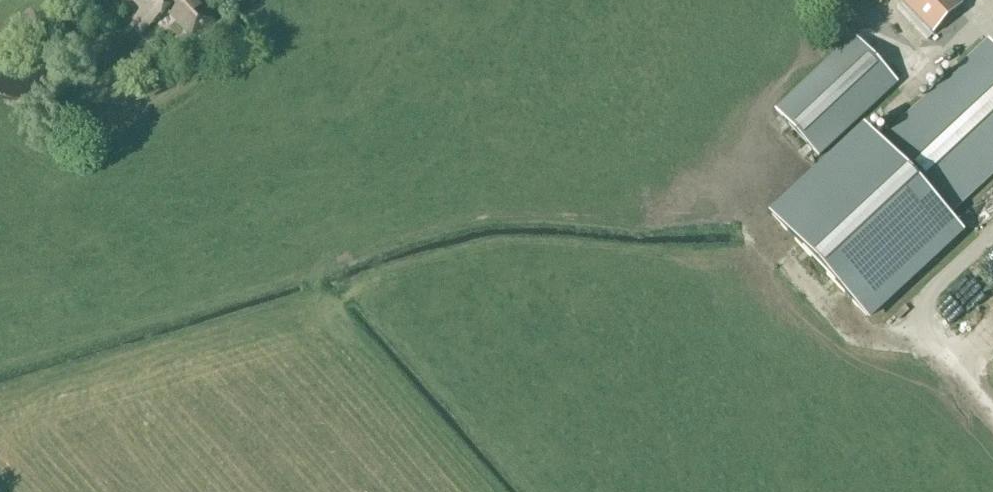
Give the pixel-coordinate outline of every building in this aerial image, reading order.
[(140,12),(135,21),(144,32),(166,12),(191,38),(210,20),(191,0),(177,0),(175,2),(173,0),(129,0),(140,12)] [(934,35),(963,7),(956,0),(901,0),(934,35)] [(818,157),(831,145),(897,84),(854,38),(775,111),(818,157)] [(772,217),(866,318),(961,230),(948,216),(992,174),(992,47),(988,42),(880,143),(867,129),(772,217)]
